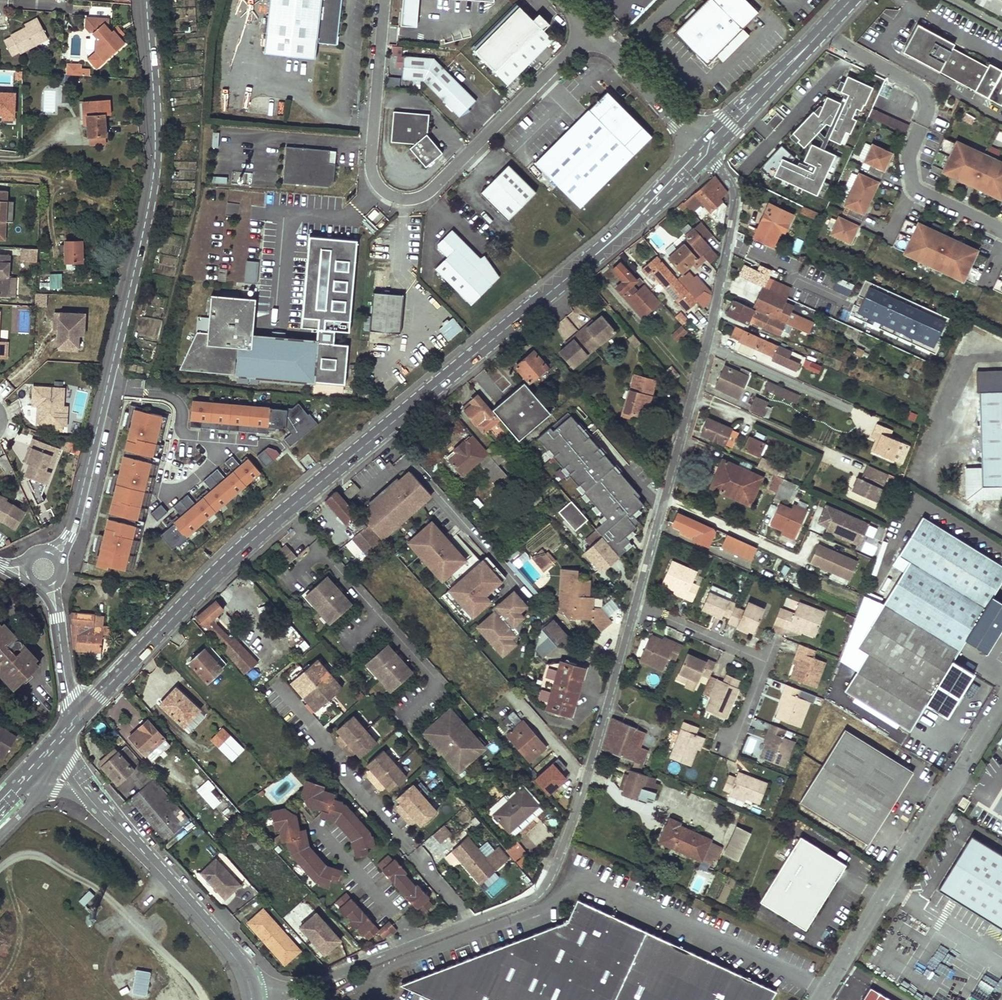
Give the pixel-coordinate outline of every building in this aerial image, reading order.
[(346,0),(274,0),(267,51),(318,57),(320,41),(340,44),(346,0)] [(402,16),(418,17),(419,0),(403,0),(402,16)] [(675,33),(707,65),(758,13),(744,0),(708,0),(675,33)] [(976,1),(1001,15),(1001,0),(977,0),(976,1)] [(112,19),(113,7),(90,6),(89,17),(109,18),(112,19)] [(474,52),(508,86),(553,41),(518,6),(474,52)] [(38,16),(24,23),(26,27),(40,20),(38,16)] [(418,17),(402,16),(401,28),(416,29),(418,17)] [(120,37),(114,30),(112,32),(109,28),(109,18),(89,17),(87,17),(86,27),(91,33),(94,32),(98,37),(96,39),(96,49),(98,51),(89,59),(97,68),(126,43),(120,37)] [(49,38),(40,20),(26,27),(10,35),(11,37),(4,40),(12,55),(19,52),(19,53),(49,38)] [(119,26),(114,30),(120,37),(125,33),(119,26)] [(959,48),(923,27),(908,53),(944,75),(957,52),(959,48)] [(944,75),(1001,109),(1001,78),(989,70),(957,52),(944,75)] [(404,57),(402,80),(423,82),(460,118),(476,101),(434,59),(404,57)] [(68,64),(67,74),(80,75),(81,65),(68,64)] [(989,70),(1001,78),(1001,74),(991,67),(989,70)] [(388,86),(400,86),(400,77),(388,76),(388,86)] [(845,102),(828,140),(840,145),(846,133),(850,135),(872,89),(848,77),(844,84),(840,82),(837,90),(844,94),(842,100),(845,102)] [(16,118),(17,89),(0,89),(0,118),(16,118)] [(608,92),(536,163),(581,209),(653,138),(608,92)] [(813,113),(790,137),(796,143),(797,142),(803,149),(825,125),(831,128),(842,103),(826,97),(818,117),(813,113)] [(89,125),(89,137),(106,136),(105,115),(111,115),(110,100),(87,101),(89,125)] [(902,122),(871,109),(867,118),(898,131),(902,122)] [(394,112),(391,143),(415,145),(411,148),(427,167),(443,153),(428,135),(430,115),(394,112)] [(909,125),(902,122),(898,131),(905,134),(909,125)] [(960,138),(950,132),(947,138),(957,144),(960,138)] [(107,145),(106,136),(89,137),(89,145),(107,145)] [(944,140),(931,167),(944,173),(943,174),(969,186),(977,169),(984,172),(976,189),(1001,201),(1001,200),(1001,165),(957,145),(957,146),(944,140)] [(811,145),(804,162),(815,168),(813,173),(782,159),(774,176),(817,197),(835,156),(811,145)] [(872,147),(865,162),(871,165),(865,178),(859,176),(845,208),(851,210),(846,223),(840,221),(833,237),(851,245),(854,238),(856,233),(858,234),(868,212),(866,211),(868,206),(874,193),(876,188),(878,189),(888,167),(885,166),(888,161),(890,154),(872,147)] [(330,152),(287,148),(284,183),(328,187),(333,185),(335,165),(329,164),(330,152)] [(488,186),(481,193),(509,221),(537,193),(509,166),(495,180),(488,186)] [(984,172),(977,169),(969,186),(976,189),(984,172)] [(234,171),(232,181),(246,183),(248,173),(234,171)] [(488,186),(495,180),(492,177),(486,184),(488,186)] [(727,193),(715,177),(696,194),(705,205),(724,228),(726,205),(721,199),(727,195),(727,193)] [(705,205),(696,194),(686,204),(689,207),(695,214),(705,205)] [(14,202),(6,201),(5,222),(13,222),(14,202)] [(686,204),(684,202),(680,206),(685,211),(689,207),(686,204)] [(793,214),(769,203),(753,238),(773,247),(780,231),(785,233),(793,214)] [(825,215),(806,206),(803,212),(823,220),(825,215)] [(977,288),(990,261),(977,255),(977,254),(952,242),(944,259),(937,256),(945,239),(919,227),(919,228),(906,222),(893,250),(906,256),(906,257),(963,283),(964,282),(977,288)] [(711,265),(719,258),(703,240),(706,237),(709,241),(714,237),(702,223),(687,237),(690,241),(703,256),(711,265)] [(480,259),(452,229),(438,243),(438,247),(448,257),(436,269),(468,300),(470,301),(472,300),(475,299),(477,298),(479,297),(500,276),(490,263),(487,265),(480,259)] [(357,241),(310,237),(302,327),(319,329),(335,330),(349,331),(357,241)] [(952,242),(945,239),(937,256),(944,259),(952,242)] [(66,241),(66,262),(83,262),(83,241),(66,241)] [(703,256),(690,241),(671,258),(684,273),(703,256)] [(38,249),(22,248),(21,263),(37,264),(38,249)] [(7,298),(8,278),(9,256),(0,255),(0,297),(7,298)] [(487,265),(490,263),(485,255),(480,259),(487,265)] [(658,256),(643,269),(648,274),(652,271),(686,312),(697,302),(658,256)] [(258,282),(259,261),(246,260),(244,281),(258,282)] [(660,305),(645,288),(638,294),(633,287),(637,283),(621,264),(614,271),(625,283),(618,289),(643,319),(660,305)] [(772,273),(762,268),(760,274),(747,268),(743,277),(741,276),(740,278),(764,289),(772,273)] [(49,289),(62,288),(62,272),(49,273),(49,289)] [(993,292),(1001,296),(1001,272),(993,292)] [(8,278),(7,298),(15,298),(16,278),(8,278)] [(706,291),(696,278),(687,286),(697,299),(706,291)] [(852,283),(846,281),(840,295),(846,298),(852,283)] [(951,320),(865,281),(849,315),(936,354),(951,320)] [(786,299),(764,289),(755,309),(785,323),(793,327),(800,330),(808,333),(812,336),(814,332),(788,319),(793,308),(784,303),(786,299)] [(704,307),(711,302),(712,295),(706,291),(697,299),(704,307)] [(35,292),(34,305),(47,306),(48,293),(35,292)] [(404,295),(374,292),(371,330),(401,333),(404,295)] [(253,337),(256,300),(230,298),(222,297),(211,297),(208,335),(198,334),(180,372),(315,381),(318,342),(285,340),(271,339),(253,337)] [(755,309),(734,300),(728,314),(747,322),(749,320),(780,335),(781,332),(785,323),(755,309)] [(58,349),(78,350),(78,335),(80,313),(59,312),(59,333),(58,349)] [(363,315),(363,329),(370,330),(371,315),(363,315)] [(617,330),(603,316),(595,323),(588,329),(586,327),(574,338),(575,340),(568,346),(561,353),(574,368),(589,354),(584,349),(590,344),(597,338),(601,344),(617,330)] [(567,320),(563,324),(573,335),(578,331),(567,320)] [(593,321),(586,327),(588,329),(595,323),(593,321)] [(793,327),(785,323),(781,332),(789,336),(793,327)] [(678,342),(688,330),(679,324),(670,336),(678,342)] [(692,324),(687,328),(693,335),(698,331),(692,324)] [(779,346),(737,327),(732,338),(773,357),(779,346)] [(800,330),(793,327),(789,336),(796,338),(798,334),(800,330)] [(319,329),(318,342),(334,343),(335,330),(319,329)] [(271,339),(285,340),(286,332),(272,331),(271,339)] [(575,340),(574,338),(567,344),(568,346),(575,340)] [(590,344),(595,349),(601,344),(597,338),(590,344)] [(334,343),(318,342),(315,381),(345,384),(348,344),(334,343)] [(590,344),(584,349),(589,354),(595,349),(590,344)] [(779,346),(773,357),(771,361),(796,372),(800,365),(789,359),(792,352),(779,346)] [(548,367),(534,351),(517,366),(530,382),(548,367)] [(822,368),(807,361),(804,368),(811,371),(819,374),(822,368)] [(751,373),(744,369),(742,374),(726,367),(716,388),(739,399),(751,373)] [(819,374),(811,371),(809,377),(816,380),(819,374)] [(977,373),(981,468),(964,469),(965,501),(974,500),(978,503),(981,500),(1001,499),(1001,372),(977,373)] [(656,380),(635,374),(626,410),(634,413),(643,415),(648,395),(652,396),(656,380)] [(525,383),(494,410),(520,441),(552,413),(525,383)] [(800,397),(769,383),(767,389),(798,404),(800,397)] [(62,406),(63,388),(32,386),(32,405),(37,405),(40,406),(40,409),(37,409),(36,424),(52,425),(52,430),(61,430),(62,425),(62,406)] [(499,419),(479,395),(464,408),(484,432),(499,419)] [(652,396),(648,395),(643,415),(646,416),(652,396)] [(769,402),(757,397),(752,410),(769,418),(773,410),(767,408),(769,402)] [(270,408),(194,401),(191,421),(269,428),(270,408)] [(135,411),(125,450),(153,457),(162,418),(135,411)] [(644,503),(569,419),(554,432),(551,429),(540,439),(611,519),(598,531),(619,555),(633,543),(626,536),(638,526),(635,522),(638,520),(632,514),(644,503)] [(731,430),(709,419),(702,435),(723,445),(731,430)] [(901,442),(874,431),(872,438),(876,440),(880,442),(875,453),(893,460),(901,442)] [(764,445),(744,435),(738,446),(759,456),(764,445)] [(488,454),(473,436),(465,443),(465,442),(448,457),(463,475),(479,461),(488,454)] [(25,476),(45,484),(50,472),(45,470),(54,447),(33,438),(27,454),(30,455),(27,463),(29,464),(25,476)] [(880,442),(876,440),(871,451),(875,453),(880,442)] [(70,452),(81,452),(81,442),(70,442),(70,452)] [(910,446),(901,442),(893,460),(903,464),(910,446)] [(506,457),(494,443),(487,449),(500,463),(506,457)] [(258,455),(267,465),(280,454),(270,444),(258,455)] [(59,449),(54,447),(45,470),(50,472),(59,449)] [(519,489),(488,454),(479,461),(501,487),(497,490),(501,494),(504,491),(510,497),(519,489)] [(123,457),(117,485),(144,491),(151,464),(123,457)] [(515,468),(506,457),(500,463),(509,474),(515,468)] [(780,467),(762,459),(758,467),(776,475),(780,467)] [(248,460),(232,473),(245,486),(260,474),(248,460)] [(723,460),(719,468),(724,470),(715,490),(750,505),(762,477),(723,460)] [(876,502),(889,475),(867,465),(862,475),(864,476),(863,480),(858,478),(852,491),(876,502)] [(719,468),(710,488),(715,490),(724,470),(719,468)] [(232,473),(203,498),(215,513),(245,486),(232,473)] [(434,496),(414,473),(403,482),(402,483),(405,486),(403,488),(400,485),(395,489),(394,487),(380,498),(382,500),(378,504),(381,507),(378,510),(375,506),(375,507),(364,516),(384,539),(392,532),(390,530),(399,521),(401,524),(416,511),(414,509),(424,500),(426,503),(434,496)] [(403,482),(400,478),(371,502),(375,507),(375,506),(378,510),(381,507),(378,504),(382,500),(380,498),(394,487),(395,489),(400,485),(403,488),(405,486),(402,483),(403,482)] [(805,488),(782,478),(774,495),(797,506),(805,488)] [(562,489),(554,479),(530,499),(536,506),(539,504),(537,502),(555,487),(559,492),(562,489)] [(362,490),(357,484),(345,494),(350,500),(362,490)] [(117,485),(109,514),(137,521),(144,491),(117,485)] [(368,526),(338,491),(329,499),(358,534),(368,526)] [(5,501),(6,499),(0,495),(0,520),(14,529),(24,513),(5,501)] [(203,498),(175,522),(186,538),(215,513),(203,498)] [(426,503),(424,500),(414,509),(416,511),(418,513),(428,505),(426,503)] [(573,501),(560,512),(576,531),(589,520),(573,501)] [(151,511),(157,520),(168,512),(162,503),(151,511)] [(785,534),(793,538),(805,512),(789,506),(787,510),(776,505),(766,526),(779,531),(780,529),(786,531),(785,534)] [(868,524),(825,505),(817,521),(826,525),(825,529),(859,545),(868,524)] [(37,516),(41,525),(55,518),(50,509),(37,516)] [(712,529),(679,513),(674,524),(684,529),(696,535),(695,539),(705,544),(712,529)] [(959,651),(964,643),(992,599),(1001,582),(1001,569),(922,519),(898,558),(909,565),(903,574),(884,605),(959,651)] [(135,528),(107,521),(96,564),(125,569),(135,528)] [(394,535),(403,526),(401,524),(399,521),(390,530),(392,532),(394,535)] [(412,545),(446,584),(466,566),(461,561),(464,558),(452,543),(449,547),(445,543),(439,535),(442,532),(436,525),(412,545)] [(382,543),(369,527),(360,535),(368,545),(363,549),(368,555),(382,543)] [(695,539),(696,535),(684,529),(682,533),(695,539)] [(587,541),(592,547),(586,552),(602,571),(619,555),(603,537),(604,536),(598,531),(587,541)] [(442,532),(439,535),(445,543),(449,547),(452,543),(442,532)] [(363,549),(368,545),(360,535),(355,539),(363,549)] [(751,563),(758,548),(730,535),(722,550),(751,563)] [(297,556),(288,546),(277,555),(286,565),(297,556)] [(863,564),(823,547),(815,565),(847,579),(850,574),(857,577),(863,564)] [(552,560),(542,549),(533,558),(543,569),(552,560)] [(464,558),(461,561),(466,566),(470,563),(464,558)] [(909,565),(898,558),(892,567),(903,574),(909,565)] [(509,582),(491,560),(467,581),(479,594),(474,598),(463,584),(445,600),(468,627),(494,605),(489,599),(509,582)] [(695,572),(671,561),(662,579),(670,583),(667,588),(674,591),(686,596),(685,599),(691,602),(698,586),(691,583),(695,572)] [(565,582),(566,571),(562,571),(559,611),(563,612),(564,601),(568,598),(569,582),(565,582)] [(563,612),(570,619),(577,614),(582,614),(581,618),(591,618),(601,630),(611,622),(601,610),(607,605),(600,598),(591,598),(591,585),(583,584),(580,580),(578,580),(579,572),(566,571),(565,582),(569,582),(568,598),(564,601),(563,612)] [(857,577),(850,574),(847,579),(855,582),(857,577)] [(338,589),(328,577),(312,591),(308,594),(315,602),(316,603),(317,602),(325,611),(334,621),(353,605),(342,593),(332,602),(328,598),(338,589)] [(670,583),(662,579),(660,585),(667,588),(670,583)] [(467,581),(463,584),(474,598),(479,594),(467,581)] [(312,591),(310,588),(302,595),(312,606),(315,602),(308,594),(312,591)] [(342,593),(338,589),(328,598),(332,602),(342,593)] [(686,596),(674,591),(673,594),(685,599),(686,596)] [(735,604),(708,592),(700,609),(720,618),(721,615),(728,618),(726,623),(737,628),(737,626),(753,633),(764,609),(746,602),(742,611),(733,607),(735,604)] [(517,596),(503,608),(509,614),(505,618),(510,623),(507,626),(498,615),(480,630),(487,637),(490,635),(495,640),(491,643),(505,659),(518,648),(530,610),(517,596)] [(964,643),(986,657),(1001,631),(1001,606),(992,599),(964,643)] [(226,613),(215,600),(197,616),(216,637),(212,640),(220,650),(222,648),(243,671),(255,661),(233,636),(230,638),(215,622),(226,613)] [(824,613),(798,602),(793,614),(787,611),(781,626),(789,629),(790,626),(801,631),(808,634),(810,629),(816,632),(824,613)] [(959,651),(884,605),(857,648),(867,654),(844,691),(909,731),(925,706),(927,703),(937,687),(939,683),(951,664),(959,651)] [(503,608),(496,614),(498,615),(507,626),(510,623),(505,618),(509,614),(503,608)] [(773,623),(781,626),(787,611),(779,608),(773,623)] [(334,621),(325,611),(322,615),(330,624),(334,621)] [(73,649),(100,652),(102,621),(94,621),(94,615),(70,613),(73,649)] [(568,634),(555,618),(545,629),(539,646),(546,654),(562,640),(568,634)] [(2,626),(0,624),(0,674),(14,688),(38,665),(35,661),(37,658),(5,624),(2,626)] [(737,626),(737,628),(735,631),(751,637),(753,633),(737,626)] [(581,648),(568,634),(562,640),(574,654),(581,648)] [(661,640),(654,637),(652,642),(647,640),(638,660),(662,670),(668,657),(674,661),(681,646),(673,643),(671,645),(661,640)] [(227,665),(210,645),(190,662),(207,682),(227,665)] [(399,657),(388,645),(373,659),(369,662),(376,670),(376,671),(378,670),(386,679),(394,689),(395,689),(413,673),(403,661),(392,670),(388,666),(399,657)] [(817,651),(801,645),(799,652),(801,653),(797,665),(793,673),(798,675),(796,680),(816,687),(826,661),(814,657),(817,651)] [(696,658),(686,653),(677,673),(687,677),(684,686),(693,690),(700,674),(708,678),(714,664),(706,660),(705,662),(696,658)] [(373,659),(371,656),(363,663),(372,674),(376,670),(369,662),(373,659)] [(403,661),(399,657),(388,666),(392,670),(403,661)] [(342,687),(316,659),(290,682),(315,711),(342,687)] [(586,667),(562,660),(549,708),(573,715),(586,667)] [(927,703),(925,706),(946,719),(973,677),(970,675),(951,664),(939,683),(937,687),(927,703)] [(258,665),(247,672),(252,680),(263,673),(258,665)] [(739,680),(725,674),(722,681),(718,679),(710,697),(705,711),(724,718),(737,688),(735,687),(739,680)] [(710,697),(718,679),(716,678),(708,696),(710,697)] [(394,689),(386,679),(382,683),(391,692),(394,689)] [(801,690),(786,684),(783,692),(786,693),(782,705),(779,712),(783,714),(780,719),(801,727),(811,701),(798,697),(801,690)] [(199,710),(176,688),(160,703),(183,726),(199,710)] [(539,702),(528,690),(523,696),(533,707),(539,702)] [(454,711),(452,709),(443,717),(442,718),(444,720),(440,723),(439,721),(429,730),(433,735),(431,737),(435,742),(441,749),(456,736),(460,741),(445,753),(451,760),(456,765),(458,763),(463,768),(472,760),(471,758),(474,754),(476,756),(477,755),(486,748),(484,746),(478,739),(460,718),(459,717),(454,711)] [(462,714),(457,709),(454,711),(459,717),(462,714)] [(523,724),(513,712),(503,722),(507,728),(510,725),(515,731),(509,736),(531,763),(547,749),(525,723),(523,724)] [(351,716),(335,731),(341,738),(336,743),(346,755),(353,750),(358,757),(374,742),(351,716)] [(637,727),(613,717),(603,749),(647,766),(658,738),(637,728),(637,727)] [(164,738),(147,720),(139,727),(140,729),(130,738),(146,755),(153,748),(156,751),(166,742),(164,739),(164,738)] [(753,720),(752,726),(765,729),(766,723),(753,720)] [(696,727),(682,722),(669,757),(689,765),(693,756),(701,737),(693,734),(696,727)] [(785,730),(770,724),(767,731),(771,733),(766,745),(763,751),(767,753),(765,759),(785,767),(795,741),(783,736),(785,730)] [(0,727),(0,756),(4,758),(17,737),(0,727)] [(228,731),(225,727),(219,732),(223,736),(228,731)] [(913,772),(844,729),(800,801),(868,843),(913,772)] [(433,735),(429,730),(424,734),(433,744),(435,742),(431,737),(433,735)] [(244,748),(231,733),(219,744),(232,759),(244,748)] [(456,736),(441,749),(445,753),(460,741),(456,736)] [(487,743),(481,736),(478,739),(484,746),(487,743)] [(696,757),(703,738),(701,737),(693,756),(696,757)] [(155,779),(125,745),(102,766),(118,784),(132,772),(138,779),(135,782),(142,790),(155,779)] [(405,777),(381,750),(365,765),(371,772),(366,778),(377,789),(383,784),(389,791),(405,777)] [(474,754),(471,758),(472,760),(475,763),(480,758),(477,755),(476,756),(474,754)] [(451,760),(449,762),(458,772),(463,768),(458,763),(456,765),(451,760)] [(499,778),(492,769),(479,780),(487,789),(499,778)] [(651,778),(628,769),(625,775),(622,774),(618,785),(621,786),(618,793),(641,802),(643,798),(649,800),(655,785),(649,782),(651,778)] [(769,783),(739,771),(736,777),(730,775),(723,789),(730,792),(746,799),(760,804),(769,783)] [(323,786),(303,778),(298,793),(306,804),(318,809),(323,810),(326,803),(329,805),(325,814),(334,818),(335,819),(336,818),(338,820),(337,821),(341,825),(342,825),(344,827),(344,828),(353,839),(356,856),(365,854),(364,848),(373,846),(371,836),(369,836),(368,832),(344,805),(340,804),(341,802),(331,798),(333,794),(321,790),(323,786)] [(189,818),(155,779),(142,790),(132,799),(167,838),(189,818)] [(435,811),(412,785),(396,799),(402,806),(396,811),(407,824),(413,819),(419,826),(435,811)] [(220,797),(212,788),(207,792),(215,802),(220,797)] [(539,807),(525,791),(497,815),(511,832),(539,807)] [(746,799),(730,792),(729,795),(745,802),(746,799)] [(326,803),(323,810),(318,809),(316,815),(331,821),(349,842),(352,857),(356,856),(353,839),(344,828),(344,827),(342,825),(341,825),(337,821),(338,820),(336,818),(335,819),(334,818),(325,814),(329,805),(326,803)] [(284,806),(269,809),(273,829),(277,828),(279,840),(284,839),(285,849),(288,848),(289,854),(312,880),(316,882),(315,884),(326,887),(329,879),(334,881),(337,872),(321,866),(312,856),(311,857),(309,854),(310,853),(307,849),(306,850),(303,848),(304,847),(304,846),(302,836),(291,838),(290,835),(298,833),(297,829),(294,815),(284,806)] [(956,811),(954,810),(948,820),(953,824),(959,814),(956,811)] [(680,823),(670,819),(661,841),(701,859),(709,840),(710,839),(678,825),(680,823)] [(751,830),(737,824),(727,846),(741,852),(751,830)] [(445,825),(434,835),(441,843),(452,833),(445,825)] [(321,866),(337,872),(338,869),(323,863),(307,845),(303,827),(297,829),(298,833),(290,835),(291,838),(302,836),(304,846),(304,847),(303,848),(306,850),(307,849),(310,853),(309,854),(311,857),(312,856),(321,866)] [(846,865),(800,836),(760,901),(806,930),(846,865)] [(972,837),(939,890),(1001,929),(1001,856),(972,837)] [(487,859),(468,838),(453,851),(460,859),(482,884),(511,859),(501,847),(487,859)] [(505,849),(515,860),(526,850),(516,839),(505,849)] [(716,858),(722,845),(709,840),(701,859),(710,863),(713,857),(716,858)] [(741,852),(727,846),(724,852),(738,859),(741,852)] [(453,865),(460,859),(453,851),(446,857),(453,865)] [(391,860),(386,854),(375,864),(419,914),(430,904),(425,899),(427,897),(415,884),(413,886),(403,874),(404,872),(392,858),(391,860)] [(520,866),(531,863),(528,854),(517,858),(520,866)] [(218,859),(202,873),(226,899),(241,886),(218,859)] [(89,890),(79,901),(84,906),(95,895),(89,890)] [(377,929),(344,892),(333,901),(339,907),(337,909),(343,916),(345,914),(349,919),(347,921),(360,935),(362,933),(367,939),(374,932),(380,938),(387,931),(390,934),(395,930),(387,921),(377,929)] [(578,900),(568,922),(402,984),(436,999),(771,999),(777,990),(578,900)] [(280,927),(264,908),(250,921),(250,923),(262,937),(267,936),(270,938),(269,945),(282,960),(287,963),(300,951),(283,931),(280,927)] [(319,916),(304,929),(328,956),(343,943),(319,916)] [(132,994),(146,996),(150,973),(135,971),(132,994)] [(167,982),(156,971),(152,975),(163,986),(167,982)] [(871,989),(864,999),(889,999),(871,989)]
